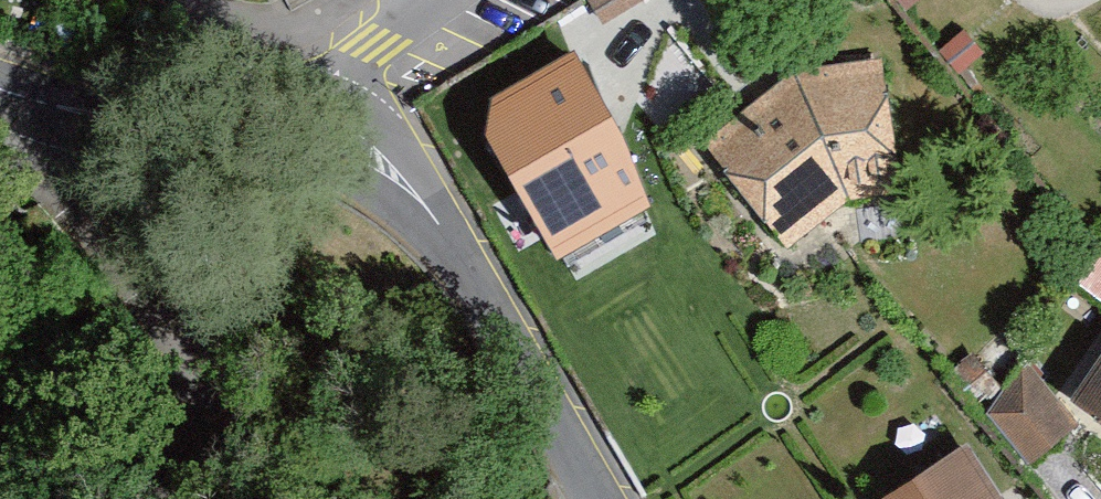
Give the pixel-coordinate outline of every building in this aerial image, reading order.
[(655,210),(571,55),(494,97),(484,135),(555,264),(655,210)] [(707,135),(792,246),(850,202),(903,194),(888,59),(797,67),(707,135)] [(1100,296),(1100,249),(1079,281),(1100,296)] [(994,416),(1032,467),(1079,428),(1030,360),(994,416)] [(1100,419),(1100,370),(1079,404),(1100,419)] [(889,498),(998,498),(1005,495),(973,444),(887,496),(889,498)]
